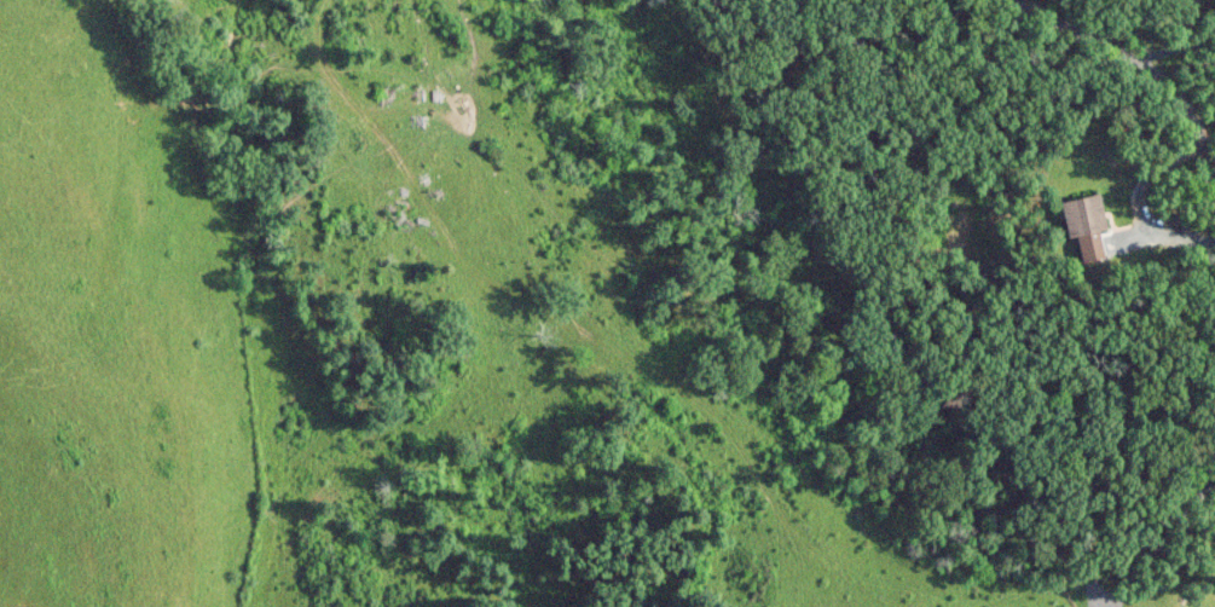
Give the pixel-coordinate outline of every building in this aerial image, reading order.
[(1106,230),(1099,194),(1061,201),(1068,238),(1106,230)]
